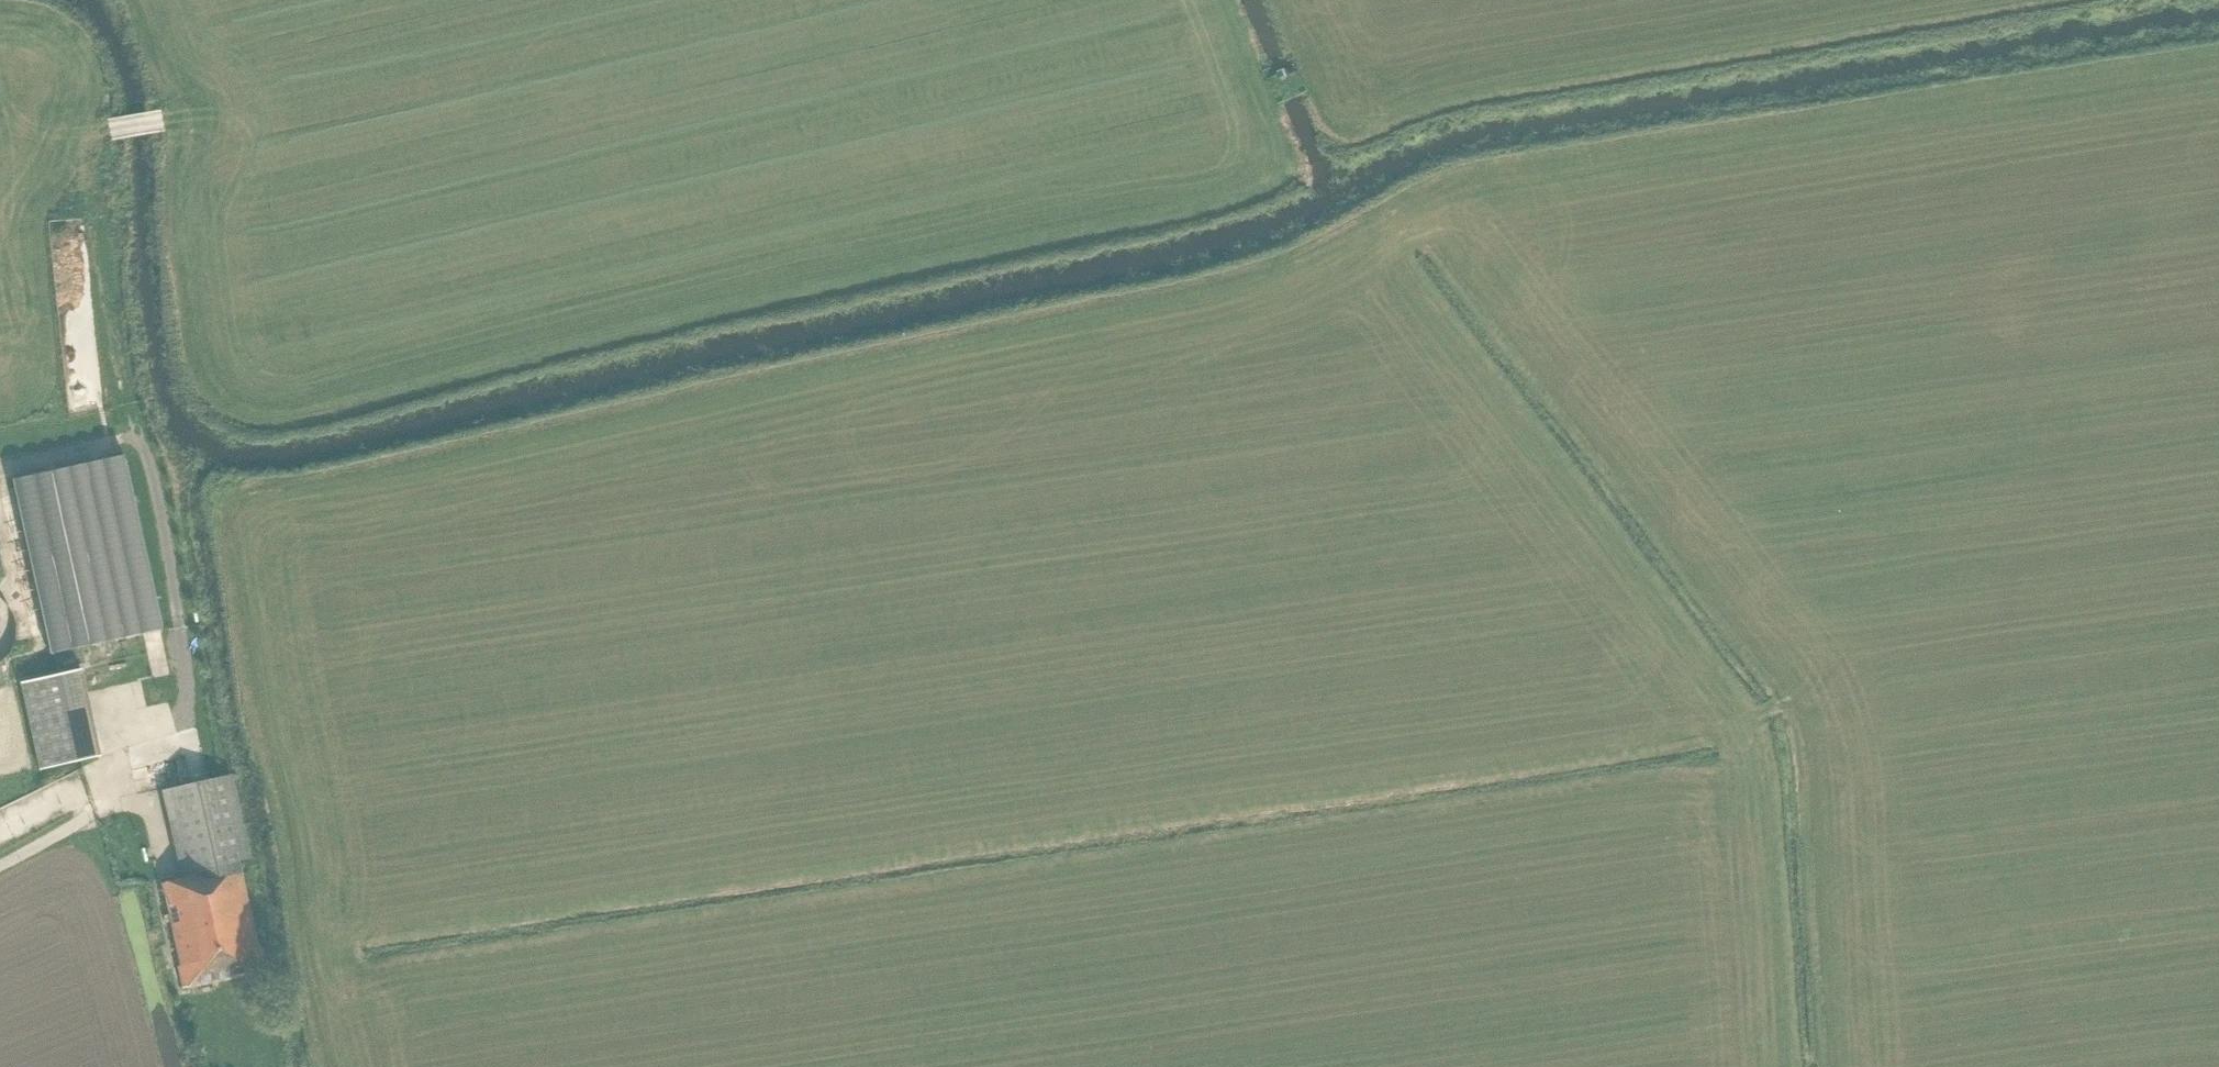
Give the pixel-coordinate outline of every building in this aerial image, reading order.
[(51,656),(162,631),(124,457),(13,482),(51,656)] [(3,587),(0,587),(0,654),(18,650),(3,587)] [(100,757),(81,671),(21,684),(39,770),(100,757)] [(139,793),(181,783),(175,758),(133,768),(139,793)] [(180,967),(178,967),(182,989),(262,973),(238,862),(250,860),(231,777),(162,793),(182,880),(162,884),(180,967)]
